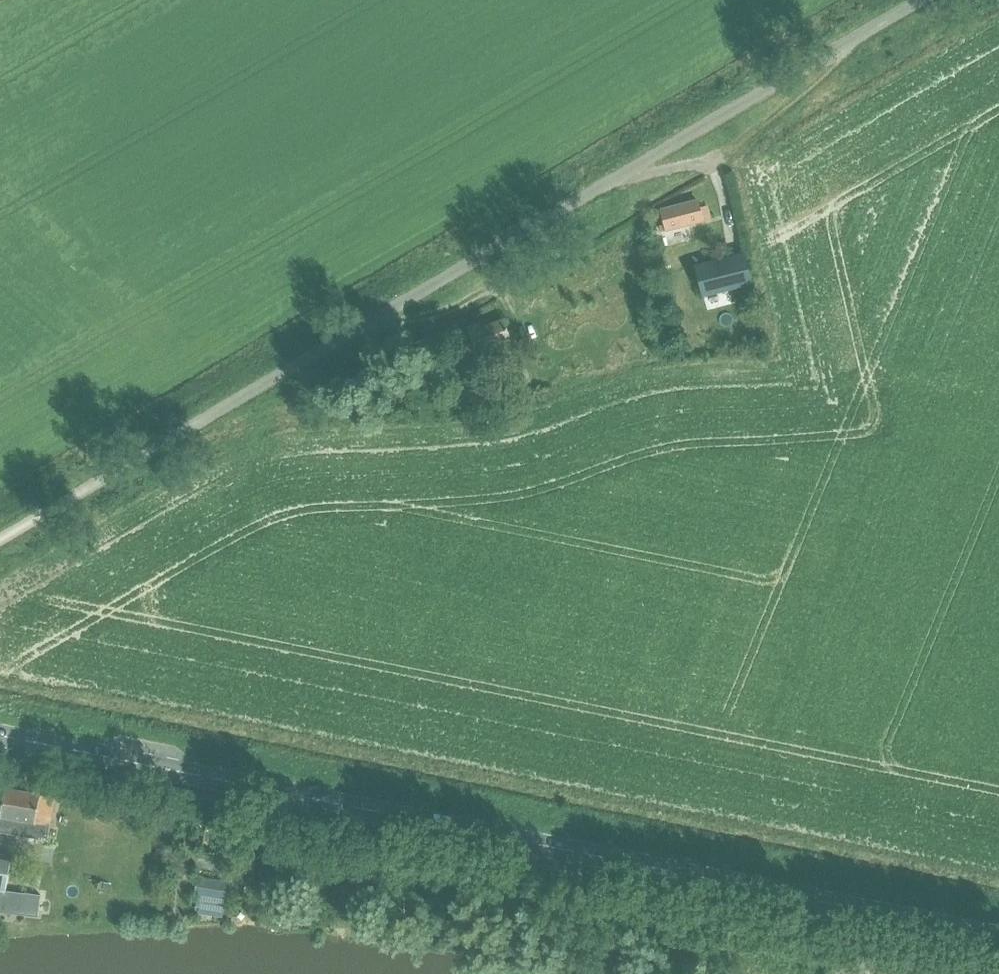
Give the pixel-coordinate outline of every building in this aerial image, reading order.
[(662,229),(709,217),(706,204),(699,205),(697,199),(661,209),(665,223),(661,224),(662,229)] [(703,294),(728,287),(750,280),(742,252),(695,265),(703,294)] [(495,344),(511,338),(503,317),(481,325),(479,320),(467,325),(472,338),(463,341),(468,353),(476,349),(477,351),(485,348),(487,352),(496,348),(495,344)] [(0,821),(0,832),(47,840),(50,824),(54,797),(5,789),(1,816),(0,821)] [(36,916),(39,893),(23,891),(23,892),(5,890),(11,856),(0,854),(0,911),(36,916)] [(198,880),(195,899),(229,904),(230,899),(232,884),(225,883),(198,880)]
